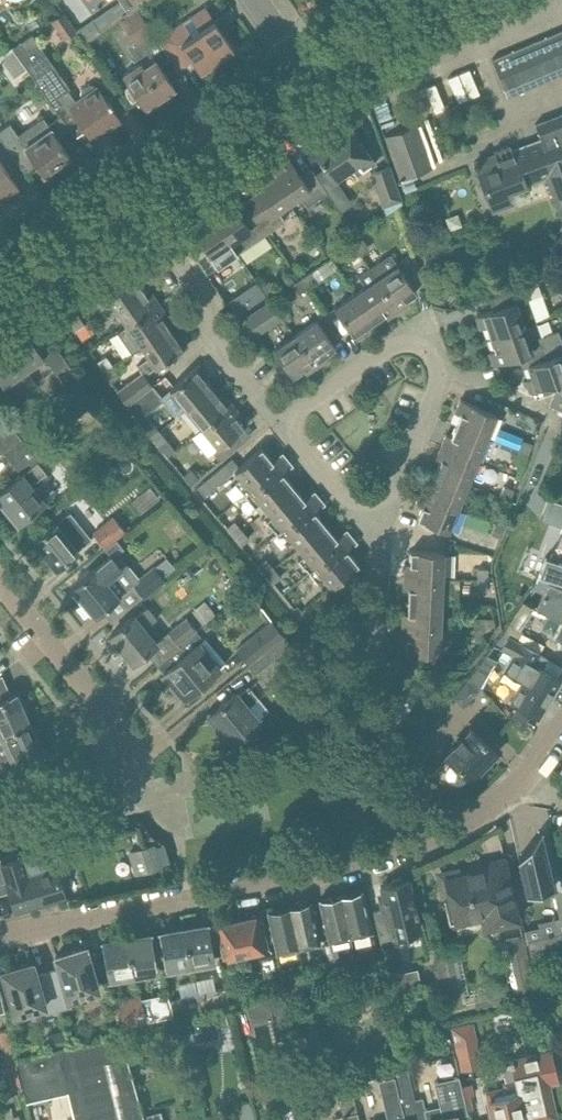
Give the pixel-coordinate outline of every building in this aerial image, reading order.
[(137,7),(148,0),(121,0),(130,12),(137,7)] [(159,38),(179,68),(191,59),(199,70),(233,48),(221,31),(228,26),(220,15),(214,20),(205,7),(159,38)] [(170,57),(137,8),(120,20),(136,43),(140,40),(149,53),(138,61),(140,63),(123,74),(127,81),(118,87),(127,100),(136,94),(144,107),(151,102),(155,108),(171,97),(167,91),(174,87),(158,63),(168,56),(169,58),(170,57)] [(64,38),(75,30),(63,13),(52,20),(64,38)] [(91,20),(76,30),(85,43),(100,32),(91,20)] [(533,42),(493,58),(498,70),(497,70),(507,96),(561,73),(561,30),(533,42)] [(46,53),(26,66),(60,116),(70,130),(74,136),(85,129),(93,141),(107,132),(105,130),(120,119),(109,104),(111,102),(109,99),(106,101),(97,86),(95,88),(92,84),(88,84),(79,90),(78,95),(80,97),(74,102),(64,88),(68,86),(46,53)] [(470,66),(435,81),(445,106),(480,91),(470,66)] [(473,163),(475,167),(478,166),(494,208),(509,202),(505,192),(546,176),(561,219),(561,113),(535,124),(540,138),(511,149),(509,144),(493,150),(495,155),(477,161),(473,163)] [(43,174),(46,172),(50,173),(58,167),(59,163),(70,156),(43,117),(17,135),(9,123),(0,129),(0,137),(24,171),(36,163),(43,174)] [(344,117),(308,141),(325,166),(314,174),(323,186),(335,178),(351,167),(356,164),(362,172),(375,163),(360,141),(352,130),(344,117)] [(416,125),(385,136),(401,180),(432,168),(416,125)] [(286,156),(266,169),(289,203),(300,195),(307,206),(327,192),(311,169),(301,177),(286,156)] [(20,190),(0,160),(0,203),(20,190)] [(401,199),(395,182),(389,165),(371,172),(383,206),(401,199)] [(278,210),(289,203),(266,169),(246,183),(255,196),(246,202),(267,233),(285,221),(278,210)] [(228,195),(207,209),(237,253),(267,233),(246,202),(237,209),(228,195)] [(206,274),(237,253),(207,209),(187,223),(200,242),(189,249),(206,274)] [(361,238),(353,244),(358,252),(367,245),(361,238)] [(358,252),(353,244),(343,251),(349,259),(358,252)] [(116,253),(77,279),(82,286),(86,292),(88,291),(101,312),(113,304),(140,285),(134,276),(138,273),(130,261),(124,265),(116,253)] [(369,268),(398,311),(409,303),(406,299),(416,292),(397,264),(387,272),(379,261),(369,268)] [(365,286),(355,293),(374,320),(384,314),(387,318),(398,311),(369,268),(358,275),(365,286)] [(316,280),(311,273),(302,280),(307,287),(316,280)] [(307,287),(302,280),(293,287),(298,294),(307,287)] [(488,297),(474,302),(479,315),(477,315),(479,321),(478,321),(480,328),(487,326),(491,338),(524,326),(524,327),(536,322),(536,320),(533,312),(528,298),(531,297),(526,284),(516,288),(488,297)] [(113,304),(127,325),(159,303),(151,292),(147,295),(140,285),(113,304)] [(367,331),(364,327),(374,320),(355,293),(334,307),(356,339),(367,331)] [(282,316),(271,300),(271,299),(245,317),(256,333),(282,316)] [(127,325),(116,332),(130,353),(141,345),(168,327),(162,317),(166,314),(159,303),(127,325)] [(70,321),(75,329),(83,324),(77,316),(70,321)] [(316,320),(295,334),(316,366),(327,358),(324,354),(335,347),(316,320)] [(489,352),(491,359),(493,358),(495,364),(517,356),(522,368),(528,366),(528,365),(549,358),(549,357),(561,352),(561,341),(558,330),(541,336),(536,322),(524,327),(524,326),(491,338),(495,350),(489,352)] [(83,324),(75,329),(82,339),(89,334),(83,324)] [(89,350),(117,331),(113,326),(85,344),(89,350)] [(116,389),(126,404),(152,385),(144,374),(187,345),(179,334),(175,337),(168,327),(141,345),(149,357),(137,365),(141,372),(116,389)] [(24,369),(30,364),(32,368),(43,361),(41,357),(25,333),(0,350),(0,378),(3,382),(5,381),(15,397),(34,384),(24,369)] [(305,373),(316,366),(295,334),(274,349),(292,376),(302,369),(305,373)] [(522,368),(526,380),(528,386),(529,386),(531,391),(551,384),(552,388),(556,390),(561,392),(561,352),(549,357),(549,358),(528,365),(528,366),(522,368)] [(98,363),(103,371),(111,365),(106,357),(98,363)] [(91,399),(68,364),(56,373),(79,407),(91,399)] [(169,388),(161,396),(164,399),(162,400),(175,416),(185,408),(211,387),(204,378),(208,374),(199,364),(169,388)] [(111,365),(103,371),(110,380),(117,375),(111,365)] [(161,396),(152,385),(126,404),(137,419),(162,400),(164,399),(161,396)] [(211,387),(185,408),(201,427),(231,403),(223,393),(219,396),(211,387)] [(455,424),(486,437),(496,413),(460,399),(455,411),(460,413),(455,424)] [(201,427),(218,447),(213,451),(220,460),(238,445),(231,437),(244,426),(236,416),(240,413),(231,403),(201,427)] [(3,452),(20,437),(0,408),(0,454),(3,452)] [(143,428),(150,437),(157,431),(150,422),(143,428)] [(441,446),(476,460),(486,437),(455,424),(451,435),(446,433),(441,446)] [(173,450),(157,431),(150,437),(166,456),(173,450)] [(29,451),(20,437),(3,452),(12,463),(14,462),(23,473),(0,491),(0,500),(17,522),(44,502),(33,488),(48,476),(38,462),(44,457),(35,446),(29,451)] [(526,454),(530,444),(520,440),(516,450),(526,454)] [(436,471),(467,483),(476,460),(441,446),(436,458),(441,460),(436,471)] [(233,481),(244,494),(288,458),(282,452),(272,460),(261,447),(238,466),(232,458),(197,487),(204,495),(234,470),(239,476),(233,481)] [(526,454),(516,450),(512,461),(522,465),(526,454)] [(283,473),(293,465),(288,458),(244,494),(254,506),(260,501),(266,508),(293,485),(283,473)] [(190,470),(183,475),(190,484),(197,479),(190,470)] [(422,492),(457,507),(467,483),(436,471),(432,482),(427,480),(422,492)] [(304,498),(293,485),(266,508),(271,515),(265,520),(276,533),(320,497),(314,490),(304,498)] [(497,498),(507,501),(511,490),(501,486),(497,498)] [(457,507),(422,492),(417,504),(422,506),(417,518),(448,530),(457,507)] [(292,540),(298,547),(326,524),(315,512),(325,503),(320,497),(276,533),(286,545),(292,540)] [(549,500),(541,520),(561,527),(561,504),(549,500)] [(88,541),(75,525),(78,523),(69,512),(56,523),(55,523),(33,541),(56,568),(78,550),(77,549),(88,541)] [(505,526),(509,517),(499,513),(496,522),(505,526)] [(113,516),(93,533),(104,547),(125,530),(113,516)] [(225,526),(233,535),(240,530),(232,521),(225,526)] [(505,526),(496,522),(491,534),(500,538),(505,526)] [(297,558),(308,571),(352,535),(346,529),(336,537),(326,524),(298,547),(304,553),(297,558)] [(246,537),(240,530),(233,535),(239,543),(246,537)] [(300,611),(307,619),(342,590),(335,582),(358,563),(347,550),(357,542),(352,535),(308,571),(318,583),(324,578),(330,586),(300,611)] [(515,570),(536,579),(547,551),(526,543),(515,570)] [(404,562),(404,576),(442,577),(443,552),(410,550),(409,563),(404,562)] [(111,555),(96,568),(95,567),(71,587),(95,616),(128,588),(115,572),(121,568),(111,555)] [(133,583),(132,583),(143,596),(144,597),(165,580),(163,577),(175,567),(165,556),(139,578),(133,583)] [(538,574),(561,584),(561,563),(550,558),(545,556),(538,574)] [(258,565),(265,574),(272,569),(264,559),(258,565)] [(476,579),(486,580),(487,569),(476,568),(476,579)] [(278,576),(272,569),(265,574),(271,581),(278,576)] [(408,601),(441,602),(442,577),(404,576),(403,589),(408,589),(408,601)] [(486,580),(476,579),(475,592),(485,592),(486,580)] [(548,582),(535,609),(561,622),(554,636),(561,640),(561,589),(548,582)] [(401,626),(440,627),(441,602),(408,601),(407,613),(402,613),(401,626)] [(508,635),(517,640),(523,631),(520,629),(534,608),(523,601),(502,631),(508,635)] [(147,606),(134,617),(133,616),(110,634),(133,662),(155,643),(144,629),(157,618),(147,606)] [(187,617),(168,632),(178,644),(196,629),(187,617)] [(247,664),(282,635),(269,618),(233,648),(247,664)] [(473,629),(484,629),(485,619),(474,619),(473,629)] [(440,627),(401,626),(401,639),(406,639),(405,651),(439,653),(440,627)] [(484,629),(473,629),(473,642),(484,642),(484,629)] [(169,666),(162,672),(184,697),(225,663),(205,638),(203,639),(197,631),(163,659),(169,666)] [(292,647),(282,635),(247,664),(257,676),(292,647)] [(547,658),(539,653),(517,640),(508,635),(501,647),(513,654),(503,670),(522,681),(511,701),(538,716),(560,678),(542,667),(547,658)] [(248,686),(237,695),(234,692),(209,713),(233,743),(234,742),(248,730),(259,722),(247,707),(258,698),(248,686)] [(28,721),(16,693),(0,700),(0,733),(28,721)] [(26,785),(16,765),(43,753),(28,721),(0,733),(0,792),(26,785)] [(470,728),(445,754),(452,760),(446,767),(445,771),(446,776),(453,782),(458,783),(462,782),(468,775),(471,778),(496,752),(470,728)] [(248,730),(234,742),(243,754),(258,742),(248,730)] [(402,782),(407,794),(418,789),(414,778),(402,782)] [(542,826),(518,855),(526,890),(551,884),(553,893),(561,891),(561,888),(548,827),(542,826)] [(9,890),(15,912),(65,897),(57,869),(67,866),(60,843),(20,855),(1,862),(2,866),(0,867),(0,893),(9,890)] [(153,844),(135,849),(141,871),(144,880),(160,875),(157,866),(159,866),(153,844)] [(442,871),(438,877),(442,894),(448,892),(453,916),(485,908),(489,926),(519,919),(510,883),(503,855),(486,859),(488,867),(470,871),(459,873),(458,868),(442,871)] [(380,885),(385,906),(372,908),(379,937),(419,927),(415,909),(417,909),(416,904),(414,905),(408,879),(405,880),(400,877),(392,879),(389,883),(380,885)] [(362,890),(340,894),(354,956),(375,951),(371,930),(362,890)] [(340,894),(319,899),(333,961),(354,956),(340,894)] [(310,901),(289,906),(298,946),(319,941),(310,901)] [(303,968),(298,946),(289,906),(267,911),(282,973),(303,968)] [(267,945),(259,913),(237,918),(244,950),(267,945)] [(223,955),(244,950),(237,918),(215,923),(223,955)] [(208,924),(183,928),(189,960),(213,956),(208,924)] [(165,964),(189,960),(183,928),(159,932),(165,964)] [(561,948),(561,932),(527,940),(530,955),(561,948)] [(150,933),(127,937),(132,970),(156,966),(150,933)] [(516,936),(504,939),(517,993),(529,991),(516,936)] [(107,974),(132,970),(127,937),(102,942),(107,974)] [(59,967),(47,971),(59,1009),(72,1005),(69,997),(98,988),(86,946),(55,955),(59,967)] [(455,1007),(467,1005),(455,950),(442,953),(455,1007)] [(300,955),(303,968),(312,966),(309,953),(300,955)] [(264,977),(251,980),(254,993),(280,987),(277,975),(277,974),(272,954),(259,957),(264,977)] [(350,971),(347,960),(326,965),(331,988),(343,986),(341,978),(340,973),(350,971)] [(33,961),(31,962),(2,970),(15,1013),(44,1004),(46,1013),(59,1009),(47,971),(36,974),(33,961)] [(226,988),(199,993),(203,1008),(229,1002),(229,999),(226,988)] [(503,988),(473,995),(476,1010),(506,1004),(503,988)] [(182,997),(171,999),(175,1015),(203,1008),(199,993),(182,997)] [(252,1024),(274,1019),(278,1038),(291,1035),(283,999),(270,1002),(268,993),(246,998),(252,1024)] [(159,994),(141,998),(148,1021),(175,1015),(171,999),(169,999),(168,994),(160,996),(159,994)] [(136,995),(112,1002),(120,1028),(144,1020),(136,995)] [(471,1023),(451,1028),(457,1054),(471,1051),(468,1038),(474,1037),(471,1023)] [(8,1029),(0,1031),(0,1047),(10,1091),(21,1089),(8,1029)] [(27,1100),(67,1090),(74,1119),(147,1119),(121,1033),(16,1056),(26,1100),(27,1100)] [(517,1079),(508,1081),(505,1086),(486,1091),(493,1119),(527,1119),(526,1117),(536,1115),(537,1117),(554,1113),(547,1082),(557,1080),(550,1051),(513,1060),(512,1059),(509,1060),(510,1066),(514,1065),(517,1079)] [(414,1099),(405,1061),(391,1064),(393,1074),(397,1090),(381,1094),(387,1117),(375,1119),(419,1119),(414,1099)] [(424,1109),(426,1119),(457,1119),(456,1115),(467,1112),(467,1111),(461,1086),(459,1076),(436,1081),(441,1105),(425,1109),(424,1109)] [(357,1112),(349,1081),(336,1084),(343,1116),(333,1118),(333,1119),(359,1119),(357,1112)] [(252,1100),(237,1103),(241,1119),(257,1119),(252,1100)]
